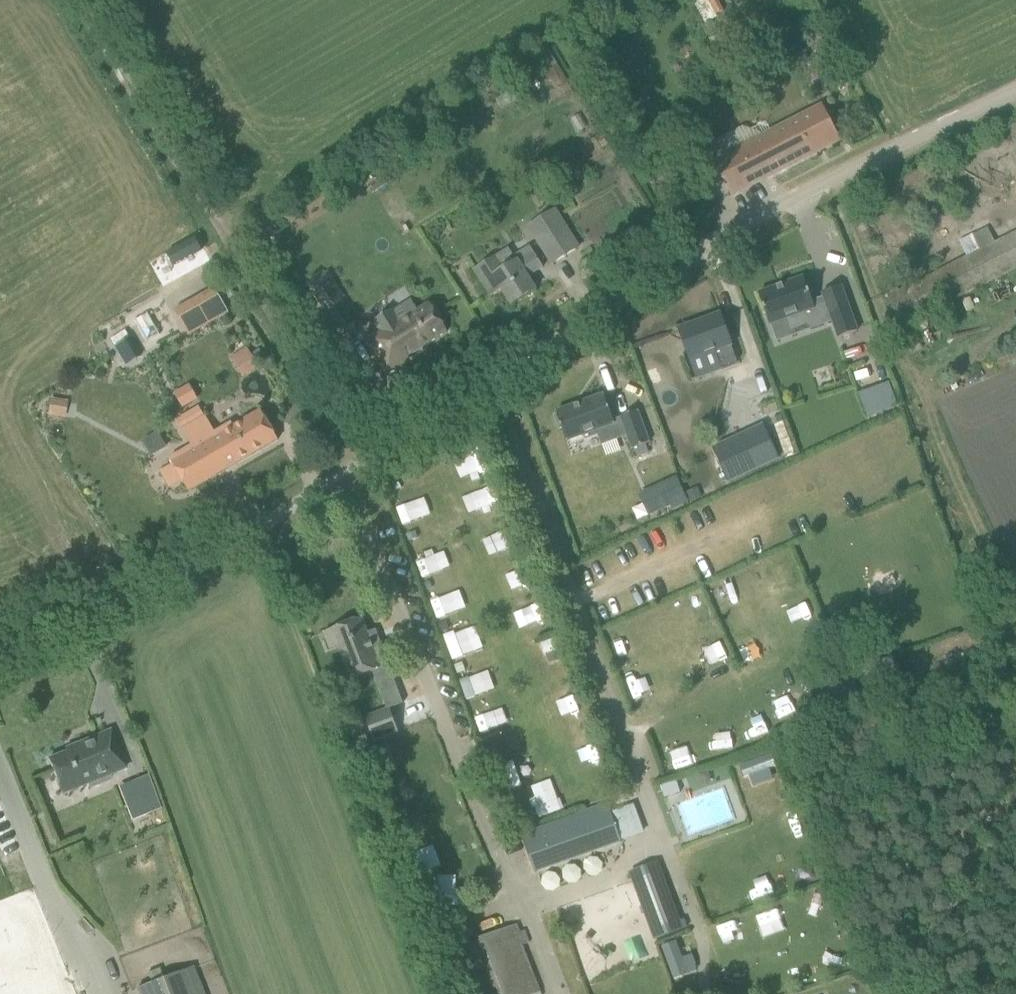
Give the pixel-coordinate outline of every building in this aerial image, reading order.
[(715,8),(723,4),(721,0),(711,0),(715,8)] [(550,49),(538,56),(557,87),(568,80),(550,49)] [(714,160),(716,164),(723,177),(731,193),(732,195),(839,140),(830,122),(822,108),(792,123),(766,138),(761,135),(714,160)] [(382,177),(368,186),(372,193),(387,184),(382,177)] [(563,218),(535,236),(551,261),(578,243),(563,218)] [(887,297),(902,326),(1015,268),(1015,232),(887,297)] [(195,237),(166,253),(173,266),(202,250),(195,237)] [(543,267),(534,253),(530,247),(514,257),(508,248),(474,270),(491,298),(503,291),(512,305),(535,290),(527,277),(543,267)] [(328,271),(309,284),(340,334),(357,323),(342,299),(344,297),(328,271)] [(826,302),(814,306),(804,277),(759,293),(770,324),(787,318),(791,331),(809,324),(811,330),(833,322),(839,338),(857,331),(841,286),(822,292),(826,302)] [(189,336),(217,321),(202,296),(175,311),(189,336)] [(400,322),(392,310),(373,321),(380,332),(367,340),(387,372),(409,359),(408,357),(447,332),(429,303),(400,322)] [(679,330),(686,349),(690,359),(714,350),(721,367),(737,362),(731,345),(731,344),(720,315),(679,330)] [(123,344),(118,348),(123,357),(137,348),(127,331),(118,337),(123,344)] [(247,347),(233,357),(245,376),(260,367),(247,347)] [(890,382),(859,393),(868,417),(898,406),(890,382)] [(183,407),(199,400),(191,383),(175,390),(183,407)] [(596,434),(595,428),(611,422),(600,394),(555,411),(556,414),(554,415),(559,429),(562,428),(565,439),(581,433),(583,438),(596,434)] [(50,399),(48,415),(65,418),(68,401),(50,399)] [(754,405),(741,409),(747,428),(761,424),(754,405)] [(199,407),(187,414),(192,423),(204,416),(199,407)] [(183,481),(188,491),(278,440),(261,411),(244,420),(234,426),(231,422),(215,432),(205,415),(204,416),(192,423),(182,428),(192,445),(170,458),(174,464),(161,471),(171,488),(183,481)] [(633,449),(649,443),(638,412),(622,418),(633,449)] [(187,414),(178,419),(182,428),(192,423),(187,414)] [(779,460),(762,425),(713,448),(729,483),(779,460)] [(144,438),(150,455),(167,448),(161,432),(144,438)] [(698,490),(687,495),(691,502),(702,497),(698,490)] [(427,493),(394,505),(402,525),(434,512),(427,493)] [(667,493),(644,504),(649,516),(672,505),(667,493)] [(488,532),(495,556),(514,550),(507,527),(488,532)] [(439,558),(420,563),(424,578),(443,572),(439,558)] [(453,600),(433,606),(440,625),(459,618),(453,600)] [(323,632),(330,650),(338,647),(351,680),(389,665),(379,640),(371,643),(362,618),(323,632)] [(469,632),(446,640),(455,666),(478,658),(469,632)] [(467,695),(494,686),(488,669),(461,678),(467,695)] [(477,715),(483,728),(500,720),(493,707),(477,715)] [(399,733),(389,708),(365,717),(374,742),(399,733)] [(354,733),(358,746),(368,742),(363,729),(354,733)] [(62,793),(125,768),(110,731),(76,744),(77,748),(48,759),(62,793)] [(373,768),(384,764),(377,745),(366,749),(373,768)] [(775,753),(742,760),(747,785),(780,777),(775,753)] [(665,797),(680,792),(676,780),(661,785),(665,797)] [(549,787),(527,793),(534,817),(555,812),(549,787)] [(621,841),(607,803),(521,835),(534,872),(621,841)] [(655,939),(688,926),(685,918),(681,920),(659,861),(630,871),(655,939)] [(745,940),(739,920),(718,927),(724,947),(745,940)] [(540,993),(522,946),(528,943),(524,931),(519,933),(516,925),(449,950),(465,993),(538,993),(540,993)] [(664,945),(674,985),(696,979),(686,940),(664,945)] [(192,967),(137,988),(140,993),(202,993),(192,967)]
